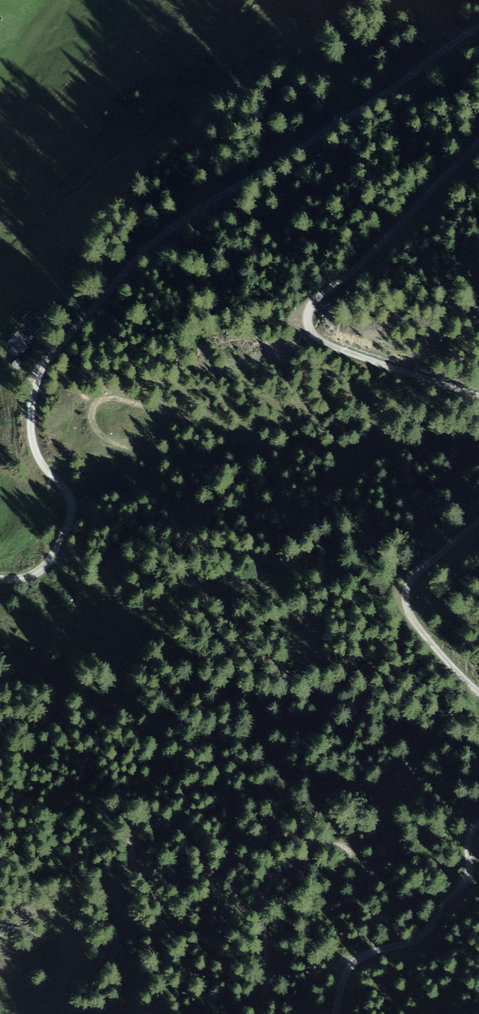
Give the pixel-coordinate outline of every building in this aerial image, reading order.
[(29,312),(21,320),(32,332),(40,324),(29,312)] [(19,331),(7,344),(20,357),(33,344),(19,331)] [(23,364),(16,359),(11,365),(17,370),(23,364)]
